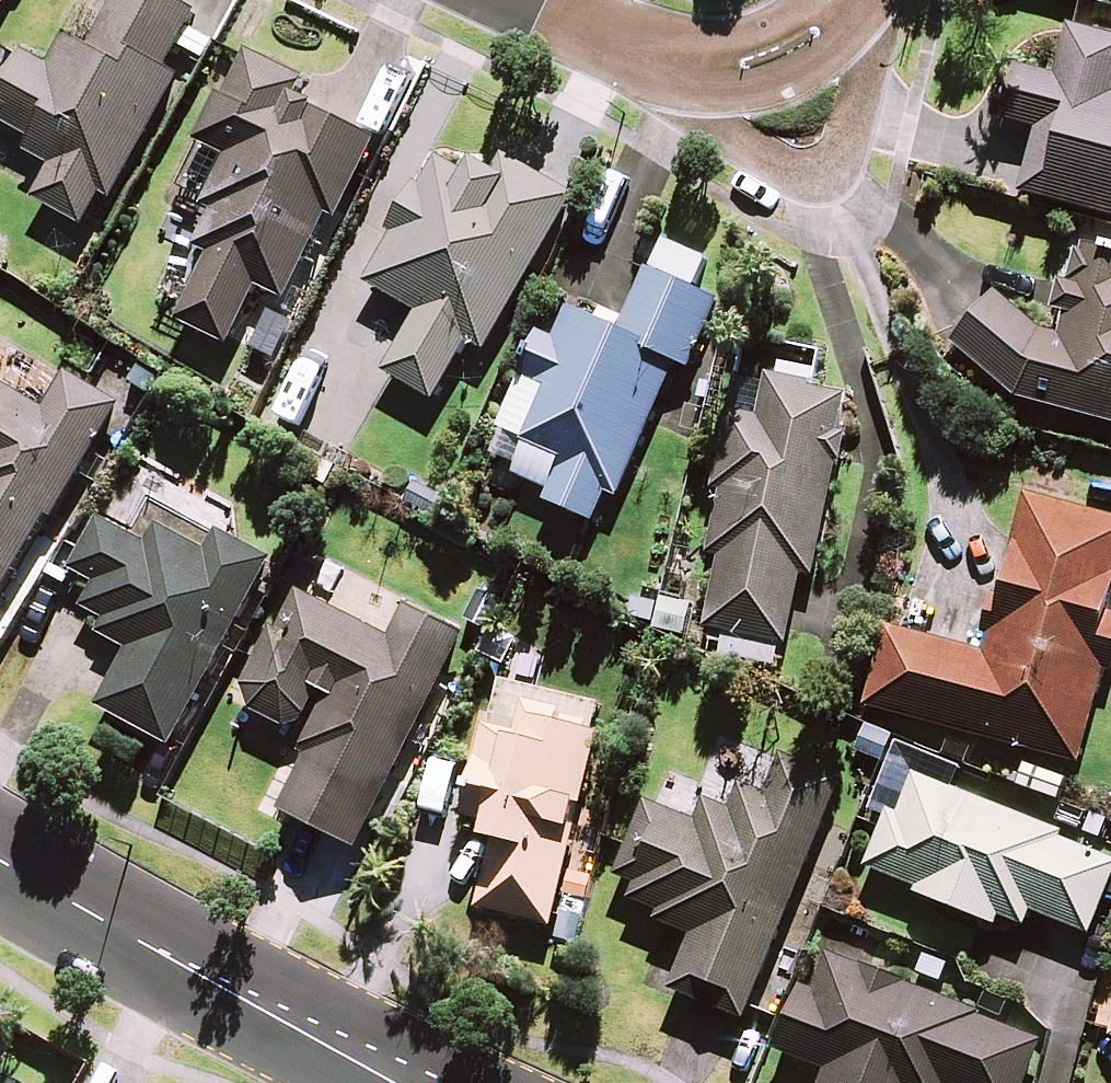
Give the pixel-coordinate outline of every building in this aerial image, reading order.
[(167,0),(119,0),(88,50),(53,71),(17,50),(0,112),(0,122),(31,140),(28,153),(52,168),(34,198),(90,232),(181,81),(162,70),(195,17),(167,0)] [(1067,28),(1055,78),(1006,66),(993,119),(1035,130),(1019,195),(1110,218),(1110,38),(1067,28)] [(328,94),(248,51),(199,142),(228,158),(183,240),(211,255),(176,320),(225,346),(258,286),(286,301),(371,143),(317,113),(328,94)] [(573,198),(505,158),(487,189),(434,159),(363,282),(417,313),(383,372),(434,401),(469,340),(486,350),(573,198)] [(1086,223),(1055,340),(996,291),(953,343),(1040,416),(1045,410),(1110,427),(1110,229),(1086,223)] [(717,302),(647,271),(620,333),(568,310),(555,341),(538,333),(519,378),(532,383),(501,452),(556,477),(545,502),(602,527),(675,363),(687,368),(717,302)] [(818,354),(748,337),(712,490),(721,492),(706,555),(720,558),(704,628),(783,646),(801,572),(811,574),(851,401),(809,391),(818,354)] [(0,383),(0,592),(119,406),(69,375),(45,412),(0,383)] [(230,514),(157,476),(128,531),(102,517),(73,572),(96,584),(83,608),(103,619),(96,633),(130,651),(101,704),(171,742),(268,559),(220,534),(230,514)] [(453,499),(415,476),(399,504),(437,526),(453,499)] [(1026,497),(985,655),(888,629),(867,708),(1074,762),(1110,620),(1110,520),(1026,497)] [(294,591),(245,689),(245,694),(247,699),(249,704),(252,709),(255,713),(259,716),(263,719),(268,722),(273,723),(278,724),(284,724),(289,724),(294,723),(299,721),(304,718),(319,688),(337,698),(281,811),(356,849),(463,634),(405,605),(388,638),(294,591)] [(550,928),(603,705),(540,690),(550,646),(506,636),(484,728),(463,818),(484,823),(481,838),(493,841),(477,910),(550,928)] [(635,884),(629,900),(661,913),(658,921),(693,936),(670,990),(743,1019),(841,781),(782,757),(766,797),(752,791),(740,786),(731,808),(709,799),(700,819),(648,798),(638,823),(616,876),(635,884)] [(999,927),(1003,918),(1023,926),(1030,910),(1088,933),(1110,876),(1110,856),(913,776),(897,816),(888,812),(866,868),(914,887),(912,892),(999,927)] [(823,1078),(821,1082),(1027,1082),(1044,1039),(816,949),(777,1050),(826,1069),(823,1078)]
